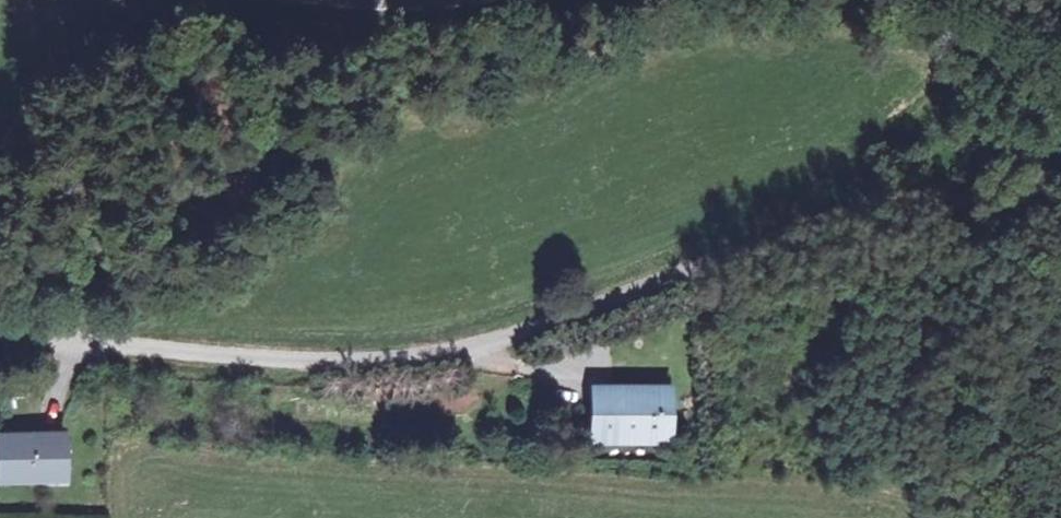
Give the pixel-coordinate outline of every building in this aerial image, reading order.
[(598,384),(595,431),(669,433),(670,408),(667,407),(667,387),(598,384)] [(66,475),(65,430),(0,433),(0,478),(66,475)]
